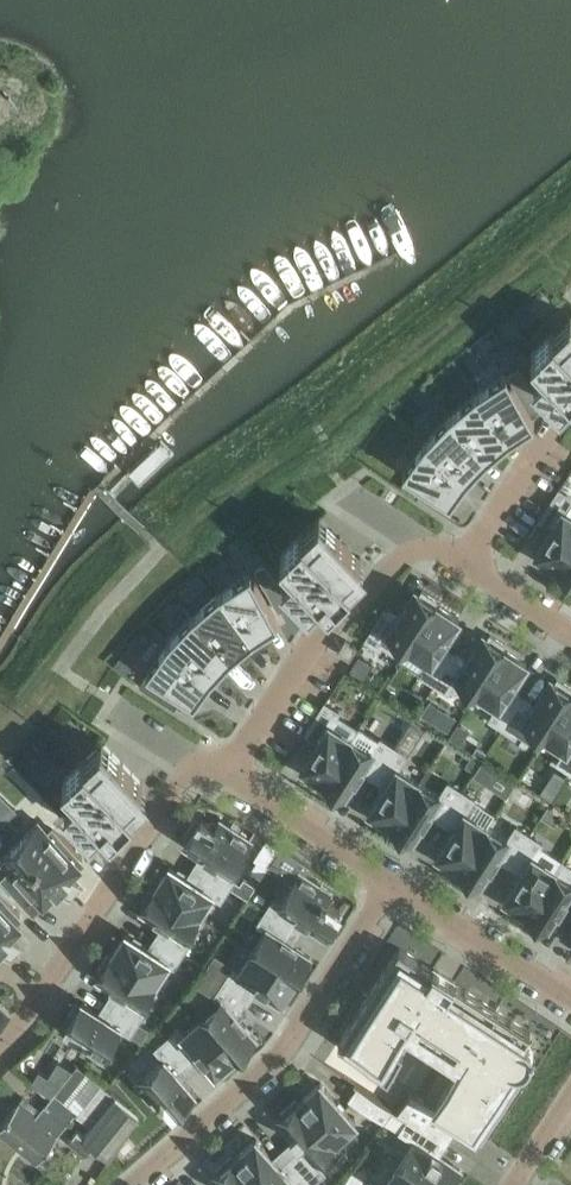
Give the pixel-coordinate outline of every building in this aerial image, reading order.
[(561,402),(570,393),(570,314),(533,351),(546,365),(535,375),(561,402)] [(508,369),(477,389),(510,435),(535,419),(508,369)] [(477,389),(450,412),(489,453),(510,435),(477,389)] [(450,412),(425,439),(469,475),(489,453),(450,412)] [(204,484),(158,435),(123,469),(168,517),(204,484)] [(469,475),(425,439),(404,468),(452,499),(469,475)] [(559,566),(570,547),(570,507),(569,506),(570,503),(570,488),(563,483),(542,516),(555,524),(537,552),(559,566)] [(296,566),(285,577),(312,603),(322,593),(331,602),(353,580),(346,573),(362,557),(321,514),(305,531),(304,530),(282,552),(296,566)] [(559,566),(561,568),(559,571),(570,579),(570,547),(559,566)] [(252,569),(221,589),(254,634),(279,618),(252,569)] [(221,589),(193,612),(233,653),(254,634),(221,589)] [(384,643),(404,656),(438,604),(436,603),(438,599),(424,590),(422,593),(417,590),(399,618),(385,609),(360,647),(375,657),(384,643)] [(416,683),(429,692),(454,654),(442,646),(460,618),(438,604),(404,656),(425,670),(416,683)] [(193,612),(169,638),(213,674),(233,653),(193,612)] [(452,687),(472,700),(505,648),(504,647),(506,643),(492,634),(489,637),(484,634),(466,662),(454,654),(429,692),(443,701),(452,687)] [(213,674),(169,638),(148,668),(150,669),(140,683),(176,706),(185,692),(195,698),(213,674)] [(339,650),(350,657),(358,646),(346,638),(339,650)] [(484,727),(497,735),(521,698),(510,690),(528,662),(505,648),(472,700),(492,713),(484,727)] [(122,653),(115,663),(126,671),(133,661),(122,653)] [(540,744),(570,695),(570,685),(559,678),(557,681),(552,678),(534,706),(521,698),(497,735),(511,744),(519,730),(540,744)] [(388,684),(383,691),(391,697),(396,689),(388,684)] [(565,779),(570,770),(570,695),(540,744),(560,757),(552,770),(565,779)] [(319,740),(303,766),(325,780),(352,738),(358,728),(338,714),(340,711),(326,701),(306,732),(319,740)] [(416,715),(409,727),(420,734),(428,723),(416,715)] [(352,738),(325,780),(327,782),(325,785),(339,794),(341,791),(347,794),(363,769),(375,776),(395,746),(382,737),(379,741),(358,728),(352,738)] [(77,792),(67,802),(93,830),(104,819),(113,829),(136,806),(128,799),(145,783),(103,741),(88,757),(87,756),(64,778),(77,792)] [(371,810),(393,824),(420,781),(400,768),(408,754),(395,746),(375,776),(387,784),(371,810)] [(549,779),(541,791),(553,798),(560,786),(549,779)] [(431,812),(443,820),(463,789),(449,781),(440,794),(420,781),(393,824),(395,825),(393,829),(407,838),(409,835),(415,838),(431,812)] [(438,853),(460,868),(488,825),(467,812),(476,798),(463,789),(443,820),(455,828),(438,853)] [(550,802),(542,815),(556,823),(564,811),(550,802)] [(196,818),(185,835),(189,837),(187,840),(212,857),(204,869),(230,886),(249,897),(257,884),(245,876),(242,882),(235,878),(239,872),(232,868),(251,839),(222,820),(218,826),(202,816),(200,820),(196,818)] [(40,820),(19,840),(61,882),(82,862),(80,860),(84,856),(54,825),(49,830),(40,820)] [(499,856),(511,864),(531,833),(517,824),(508,838),(488,825),(460,868),(463,869),(461,872),(475,882),(477,878),(482,882),(499,856)] [(523,872),(506,897),(528,911),(561,860),(541,847),(544,842),(531,833),(511,864),(523,872)] [(263,844),(255,857),(258,859),(268,866),(281,847),(267,838),(263,835),(259,842),(263,844)] [(61,882),(19,840),(3,856),(13,866),(5,874),(35,905),(43,897),(45,899),(61,882)] [(528,911),(531,913),(529,916),(543,925),(545,922),(550,925),(568,898),(570,899),(570,866),(561,860),(528,911)] [(196,881),(188,875),(171,864),(157,886),(199,914),(213,893),(222,899),(230,886),(204,869),(196,881)] [(330,890),(301,871),(282,900),(275,896),(267,909),(294,927),(302,914),(327,931),(329,927),(332,929),(344,912),(340,910),(342,906),(326,896),(330,890)] [(199,914),(157,886),(156,888),(152,886),(142,901),(146,903),(143,908),(165,923),(157,935),(184,952),(192,939),(186,934),(199,914)] [(4,940),(22,922),(16,917),(21,912),(0,891),(0,936),(4,940)] [(286,939),(294,927),(267,909),(258,923),(267,929),(254,949),(296,977),(298,975),(301,977),(311,962),(307,960),(311,955),(286,939)] [(175,965),(184,952),(157,935),(150,947),(127,932),(113,954),(155,982),(169,961),(175,965)] [(434,968),(400,946),(339,1041),(415,1088),(401,1110),(410,1116),(440,1136),(454,1115),(483,1134),(533,1054),(531,1045),(526,1039),(531,1033),(454,983),(455,981),(435,966),(434,968)] [(226,979),(252,996),(259,984),(282,999),(296,977),(254,949),(241,970),(234,966),(226,979)] [(99,976),(115,987),(121,991),(113,1003),(140,1020),(141,1019),(149,1006),(142,1002),(155,982),(113,954),(112,956),(108,954),(99,969),(102,971),(99,976)] [(222,1000),(203,1016),(237,1055),(239,1053),(241,1056),(255,1044),(252,1041),(256,1037),(239,1017),(252,996),(226,979),(216,994),(222,1000)] [(106,1015),(100,1011),(83,1000),(81,1005),(77,1002),(67,1018),(71,1020),(68,1024),(82,1034),(78,1041),(101,1056),(120,1026),(131,1033),(133,1031),(140,1020),(113,1003),(106,1015)] [(12,1013),(0,1001),(0,1025),(12,1013)] [(200,1052),(207,1060),(217,1072),(237,1055),(203,1016),(185,1032),(180,1027),(168,1037),(189,1061),(200,1052)] [(140,1020),(133,1031),(143,1037),(150,1025),(141,1019),(140,1020)] [(196,1090),(185,1078),(178,1070),(189,1061),(168,1037),(156,1048),(165,1057),(138,1081),(157,1102),(163,1097),(174,1109),(178,1106),(181,1109),(194,1097),(192,1094),(196,1090)] [(40,1068),(32,1081),(53,1094),(74,1068),(60,1059),(50,1074),(40,1068)] [(0,1125),(0,1128),(38,1159),(70,1119),(77,1111),(85,1118),(77,1129),(69,1139),(87,1152),(95,1141),(112,1155),(114,1152),(140,1112),(78,1063),(74,1068),(53,1094),(47,1102),(51,1105),(49,1107),(45,1104),(37,1114),(20,1100),(0,1125)] [(300,1100),(335,1140),(357,1121),(321,1081),(300,1100)] [(395,1107),(361,1085),(352,1098),(386,1121),(395,1107)] [(301,1145),(290,1154),(314,1182),(326,1171),(315,1158),(335,1140),(300,1100),(299,1101),(297,1098),(281,1112),(284,1115),(278,1119),(301,1145)] [(410,1116),(401,1130),(415,1140),(399,1165),(431,1184),(455,1184),(460,1177),(457,1175),(461,1168),(432,1149),(440,1136),(410,1116)] [(236,1156),(261,1184),(284,1184),(291,1179),(297,1184),(311,1184),(314,1182),(290,1154),(280,1164),(257,1138),(236,1156)] [(236,1156),(235,1157),(232,1155),(217,1168),(219,1171),(214,1175),(223,1184),(261,1184),(236,1156)] [(399,1165),(386,1184),(431,1184),(399,1165)]
